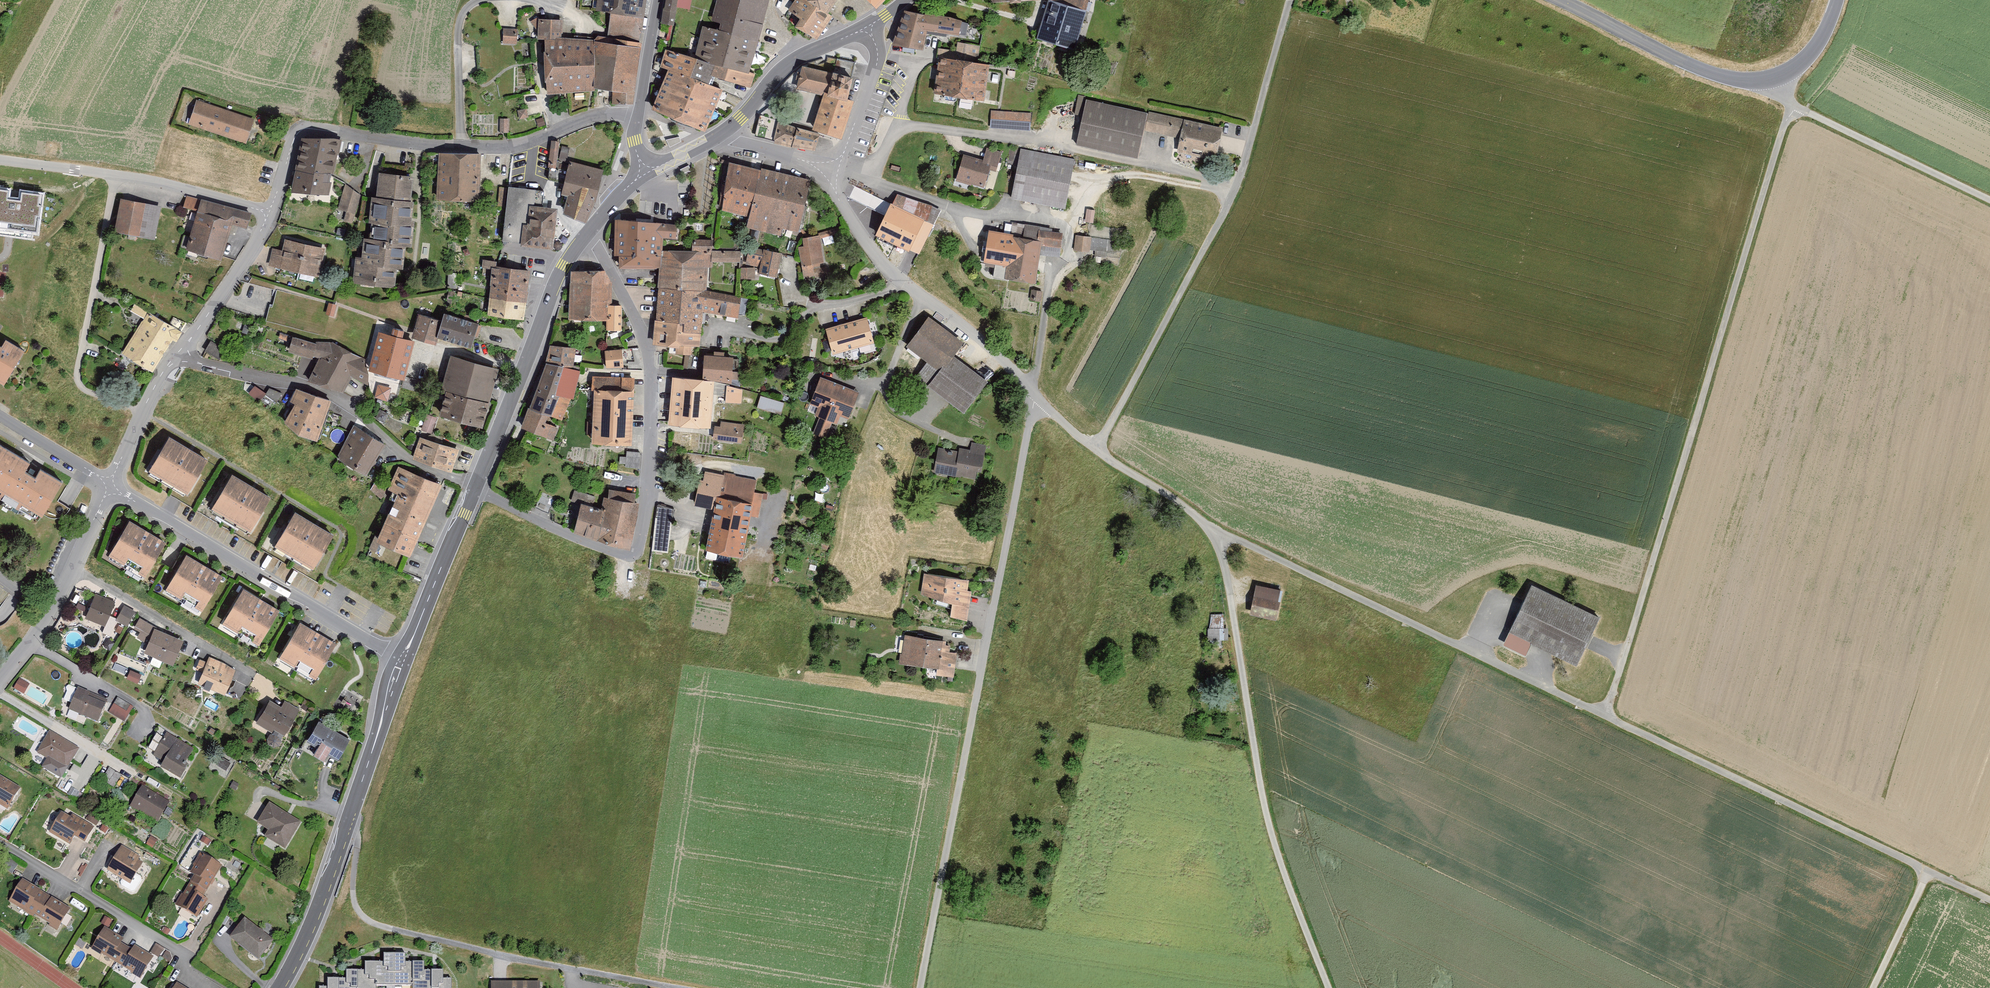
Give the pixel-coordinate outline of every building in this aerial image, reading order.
[(598,13),(612,15),(609,35),(642,38),(648,0),(600,0),(598,13)] [(662,27),(675,28),(679,9),(690,11),(692,0),(668,0),(662,27)] [(697,58),(749,74),(763,25),(769,0),(720,0),(712,29),(704,27),(697,58)] [(788,10),(800,18),(795,27),(815,38),(830,15),(827,13),(808,0),(794,0),(788,10)] [(827,13),(836,0),(808,0),(827,13)] [(876,8),(884,0),(867,0),(876,8)] [(994,5),(1015,5),(1015,9),(1026,8),(1026,5),(1042,4),(1042,0),(993,0),(994,5)] [(1041,42),(1077,53),(1092,4),(1078,0),(1054,0),(1041,42)] [(932,20),(908,14),(896,50),(925,54),(929,37),(932,20)] [(929,37),(961,40),(964,23),(933,17),(932,20),(929,37)] [(595,90),(593,44),(564,42),(565,23),(541,22),(540,43),(547,43),(550,99),(595,90)] [(519,31),(504,30),(504,46),(518,46),(519,31)] [(612,92),(612,104),(632,105),(641,47),(593,44),(595,90),(612,92)] [(981,49),(959,46),(957,53),(939,50),(937,61),(945,62),(978,67),(981,49)] [(697,58),(666,48),(658,67),(672,72),(691,79),(697,58)] [(754,75),(749,74),(697,58),(691,79),(713,87),(715,79),(750,88),(754,75)] [(978,67),(945,62),(939,100),(987,106),(992,69),(978,67)] [(858,83),(806,70),(800,93),(827,100),(852,107),(852,105),(858,83)] [(672,72),(651,109),(704,131),(722,90),(713,87),(691,79),(672,72)] [(198,99),(189,125),(248,145),(257,119),(198,99)] [(852,107),(827,100),(817,135),(844,145),(857,107),(852,105),(852,107)] [(1149,116),(1087,104),(1078,148),(1140,161),(1145,133),(1149,116)] [(1031,116),(992,114),(991,131),(1030,133),(1031,116)] [(1219,162),(1225,131),(1149,116),(1145,133),(1182,141),(1179,154),(1219,162)] [(501,121),(501,136),(510,136),(510,121),(501,121)] [(776,147),(794,152),(799,133),(780,126),(776,147)] [(822,140),(799,133),(794,152),(818,155),(822,140)] [(294,196),(329,197),(342,142),(301,141),(294,196)] [(568,168),(563,168),(565,142),(552,141),(549,181),(564,182),(568,168)] [(1076,161),(1019,150),(1009,201),(1066,211),(1076,161)] [(1004,155),(988,151),(985,163),(965,158),(959,184),(989,191),(993,173),(999,175),(1004,155)] [(482,156),(440,154),(438,203),(479,205),(482,156)] [(570,162),(568,168),(564,182),(561,195),(567,197),(563,214),(582,222),(595,203),(603,170),(570,162)] [(752,221),(763,174),(734,168),(723,214),(752,221)] [(764,172),(763,174),(752,221),(750,232),(784,240),(786,232),(801,236),(813,184),(764,172)] [(415,181),(380,178),(378,201),(374,201),(370,242),(366,242),(365,261),(356,260),(354,288),(396,292),(398,274),(404,274),(405,265),(406,252),(412,252),(414,233),(416,206),(412,206),(413,194),(415,181)] [(344,223),(351,226),(361,199),(354,194),(346,188),(339,212),(347,215),(344,223)] [(0,190),(0,229),(41,235),(46,196),(26,194),(24,205),(9,203),(11,192),(0,190)] [(545,194),(509,190),(503,243),(524,245),(524,250),(555,253),(559,212),(543,210),(545,194)] [(254,214),(189,195),(184,211),(200,216),(188,255),(223,265),(225,259),(234,229),(248,234),(254,214)] [(926,224),(933,227),(941,212),(900,198),(896,207),(892,206),(877,240),(878,240),(875,248),(905,261),(909,252),(913,254),(926,224)] [(159,206),(123,199),(117,234),(153,241),(159,206)] [(642,222),(616,222),(616,255),(622,256),(622,267),(642,268),(661,268),(662,251),(662,240),(678,240),(678,227),(662,226),(663,222),(642,222)] [(1051,231),(1003,225),(1001,235),(991,234),(990,244),(987,265),(1008,268),(1006,284),(1039,288),(1043,256),(1061,258),(1063,248),(1064,236),(1051,234),(1051,231)] [(1075,249),(1108,250),(1109,236),(1076,235),(1075,249)] [(327,248),(287,239),(284,249),(273,246),(269,264),(282,267),(320,276),(327,248)] [(801,251),(807,277),(816,275),(814,268),(827,265),(820,239),(805,243),(806,249),(801,251)] [(661,268),(661,277),(706,278),(707,268),(710,268),(711,262),(740,263),(741,253),(712,252),(713,241),(695,241),(694,252),(662,251),(661,268)] [(786,258),(750,251),(746,267),(761,270),(760,278),(781,282),(786,258)] [(490,300),(529,304),(532,274),(493,270),(490,300)] [(571,272),(570,283),(611,285),(605,271),(571,272)] [(706,278),(661,277),(657,321),(687,323),(686,332),(702,334),(703,310),(739,319),(740,297),(706,290),(706,278)] [(611,285),(570,283),(569,317),(610,318),(610,303),(611,285)] [(328,302),(273,289),(265,321),(294,329),(318,337),(331,340),(365,359),(371,361),(379,331),(381,321),(337,305),(328,302)] [(529,304),(490,300),(488,320),(527,324),(529,304)] [(621,303),(610,303),(610,318),(610,327),(621,328),(621,303)] [(136,306),(133,312),(146,320),(150,314),(136,306)] [(481,320),(445,310),(443,318),(438,335),(474,346),(481,320)] [(443,318),(417,311),(410,335),(436,342),(438,335),(443,318)] [(146,320),(124,358),(153,375),(174,342),(178,344),(189,327),(171,317),(167,324),(150,314),(146,320)] [(869,318),(827,332),(835,357),(877,343),(869,318)] [(966,344),(931,318),(909,347),(930,363),(918,380),(966,416),(989,385),(955,359),(966,344)] [(250,319),(246,327),(255,331),(258,322),(250,319)] [(687,323),(657,321),(656,320),(653,346),(676,348),(676,354),(692,356),(693,347),(700,348),(702,334),(686,332),(687,323)] [(371,361),(369,369),(404,378),(414,340),(403,337),(405,329),(395,327),(393,334),(379,331),(371,361)] [(318,337),(294,329),(287,352),(299,355),(310,358),(311,354),(319,355),(331,340),(318,337)] [(331,340),(319,355),(308,379),(342,392),(351,375),(366,385),(365,359),(331,340)] [(210,342),(205,350),(220,359),(225,351),(210,342)] [(6,387),(15,373),(28,354),(10,343),(5,351),(0,348),(0,383),(6,387)] [(552,343),(547,360),(570,364),(574,343),(552,343)] [(624,351),(602,350),(602,371),(623,371),(624,351)] [(470,401),(493,407),(502,373),(450,359),(441,393),(449,395),(470,401)] [(736,360),(706,359),(705,381),(731,382),(735,382),(736,360)] [(547,360),(529,407),(550,415),(563,420),(571,397),(575,399),(581,366),(570,364),(547,360)] [(821,438),(843,387),(822,379),(811,406),(820,409),(817,418),(821,419),(814,435),(821,438)] [(594,380),(592,448),(634,449),(636,381),(594,380)] [(675,380),(672,429),(713,431),(714,406),(738,407),(738,394),(730,393),(731,382),(705,381),(675,380)] [(261,382),(255,388),(273,404),(284,391),(275,383),(270,389),(261,382)] [(391,387),(378,384),(375,396),(388,400),(391,387)] [(862,395),(843,387),(821,438),(826,440),(833,424),(839,426),(842,418),(851,422),(862,395)] [(332,406),(297,393),(294,399),(291,407),(298,409),(289,424),(304,437),(321,444),(329,415),(332,406)] [(762,394),(758,406),(781,413),(785,401),(762,394)] [(462,426),(470,401),(449,395),(442,420),(462,426)] [(493,407),(470,401),(462,426),(486,432),(493,407)] [(529,407),(521,427),(554,439),(558,427),(547,422),(550,415),(529,407)] [(433,431),(436,415),(426,414),(424,429),(433,431)] [(742,447),(744,427),(722,425),(722,430),(717,429),(715,444),(742,447)] [(362,434),(356,430),(337,462),(366,480),(370,473),(385,448),(362,434)] [(444,442),(426,435),(418,459),(453,471),(459,454),(460,451),(443,445),(443,444),(444,442)] [(211,463),(171,440),(151,476),(191,499),(211,463)] [(960,454),(940,451),(936,475),(978,481),(979,476),(984,477),(988,448),(972,445),(971,452),(960,451),(960,454)] [(45,522),(66,487),(43,473),(38,482),(33,479),(28,476),(33,467),(0,447),(0,495),(45,522)] [(640,467),(641,451),(627,450),(626,466),(640,467)] [(443,489),(399,470),(389,493),(400,498),(378,546),(412,561),(417,549),(427,526),(436,505),(438,500),(443,489)] [(718,495),(756,501),(759,483),(725,476),(724,479),(706,476),(705,483),(701,483),(697,509),(715,513),(718,495)] [(274,502),(233,479),(213,515),(253,537),(274,502)] [(608,497),(634,503),(636,494),(610,488),(608,497)] [(571,500),(581,502),(591,504),(593,495),(585,493),(573,490),(571,500)] [(718,495),(715,513),(707,556),(744,562),(756,501),(718,495)] [(634,503),(608,497),(604,497),(602,507),(595,539),(608,545),(630,549),(639,504),(634,503)] [(591,504),(581,502),(576,530),(595,539),(602,507),(591,504)] [(676,513),(658,508),(654,542),(671,544),(676,513)] [(337,539),(297,516),(276,552),(316,575),(337,539)] [(170,547),(130,524),(109,560),(149,583),(170,547)] [(228,581),(188,559),(168,594),(208,617),(228,581)] [(925,577),(922,597),(956,607),(953,622),(969,624),(974,596),(969,595),(971,585),(925,577)] [(1601,620),(1533,588),(1506,646),(1529,657),(1533,648),(1579,669),(1601,620)] [(1285,595),(1256,589),(1250,617),(1279,623),(1285,595)] [(283,614),(243,591),(222,627),(262,650),(283,614)] [(116,606),(94,598),(86,620),(108,628),(116,606)] [(136,615),(123,608),(116,622),(129,629),(136,615)] [(1225,627),(1225,613),(1210,613),(1210,639),(1229,639),(1229,627),(1225,627)] [(339,649),(299,626),(279,662),(319,685),(339,649)] [(184,644),(154,632),(145,656),(174,667),(184,644)] [(905,644),(901,643),(899,656),(902,657),(901,668),(939,672),(938,679),(947,680),(948,667),(958,668),(960,657),(951,656),(952,645),(906,640),(905,644)] [(196,670),(202,672),(207,659),(201,657),(196,670)] [(235,671),(208,661),(198,686),(225,696),(235,671)] [(143,676),(131,671),(128,679),(140,683),(143,676)] [(24,695),(29,685),(19,680),(14,690),(24,695)] [(109,704),(77,692),(69,714),(100,726),(109,704)] [(133,709),(118,701),(110,715),(126,723),(133,709)] [(270,703),(257,726),(274,735),(275,732),(285,737),(299,712),(284,704),(281,709),(270,703)] [(352,743),(320,725),(308,745),(321,752),(317,760),(327,766),(331,758),(341,764),(352,743)] [(81,751),(49,734),(37,756),(68,773),(81,751)] [(164,773),(182,783),(190,770),(186,767),(195,753),(167,737),(163,742),(158,739),(150,752),(157,756),(154,760),(167,767),(164,773)] [(231,764),(221,759),(217,765),(227,771),(231,764)] [(123,779),(109,771),(102,783),(116,791),(123,779)] [(11,812),(23,791),(0,778),(0,806),(11,812)] [(172,807),(143,790),(130,811),(159,828),(172,807)] [(302,826),(270,808),(259,828),(270,834),(266,842),(286,854),(302,826)] [(85,848),(95,831),(74,819),(73,822),(63,816),(51,837),(72,849),(75,842),(85,848)] [(208,846),(211,840),(203,837),(201,843),(208,846)] [(158,842),(152,839),(148,845),(154,849),(158,842)] [(141,860),(120,848),(106,873),(132,887),(144,867),(139,864),(141,860)] [(194,880),(192,883),(211,893),(224,871),(203,859),(192,879),(194,880)] [(47,898),(22,883),(9,905),(34,919),(47,898)] [(208,897),(211,893),(192,883),(177,910),(198,922),(208,903),(204,901),(207,896),(208,897)] [(47,898),(34,919),(59,933),(71,911),(47,898)] [(104,919),(100,926),(107,930),(111,924),(104,919)] [(274,945),(246,924),(231,943),(259,964),(274,945)] [(117,967),(126,950),(120,947),(123,942),(105,931),(92,952),(117,967)] [(126,950),(117,967),(143,982),(155,961),(133,949),(131,953),(126,950)] [(393,987),(396,987),(394,952),(384,952),(384,962),(376,962),(376,973),(376,984),(393,987)] [(396,987),(399,987),(413,984),(413,963),(405,963),(405,952),(394,952),(396,987)] [(376,984),(376,973),(376,962),(364,962),(364,970),(356,970),(356,987),(376,987),(376,984)] [(413,984),(413,987),(431,987),(431,971),(424,971),(424,963),(413,963),(413,984)] [(338,987),(356,987),(356,970),(347,970),(347,978),(338,978),(338,987)] [(431,987),(451,987),(451,979),(443,979),(443,972),(431,971),(431,987)] [(319,986),(319,987),(338,987),(338,978),(328,978),(328,986),(319,986)] [(490,981),(490,987),(540,987),(539,980),(490,981)]
